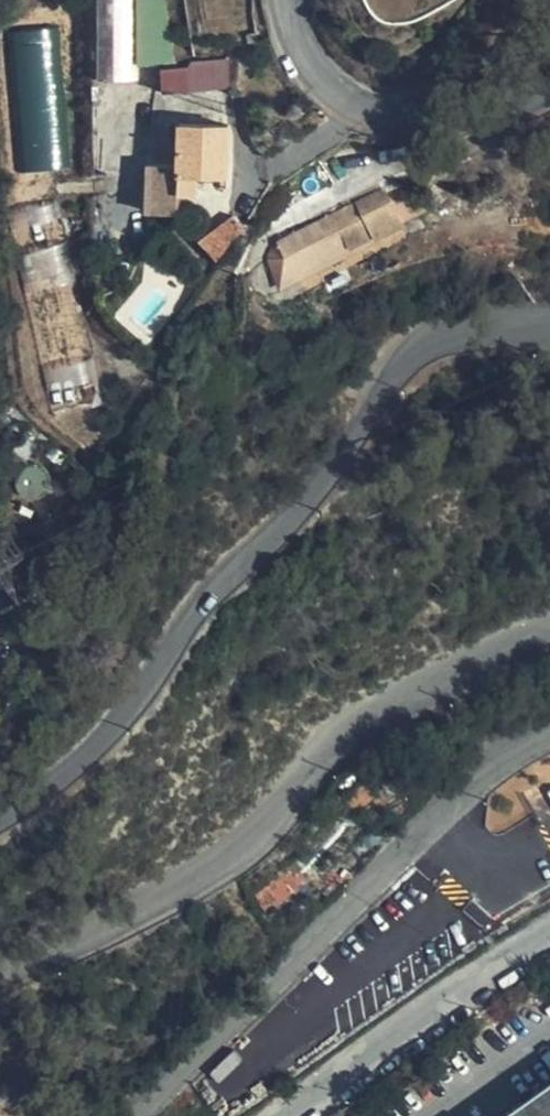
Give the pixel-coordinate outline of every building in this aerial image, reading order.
[(140,0),(101,0),(101,75),(139,75),(140,0)] [(234,85),(233,58),(163,59),(163,87),(234,85)] [(23,168),(72,164),(68,104),(19,107),(23,168)] [(231,123),(183,121),(182,172),(230,173),(231,123)] [(356,200),(375,237),(398,225),(380,188),(356,200)] [(103,399),(60,198),(13,208),(56,409),(103,399)] [(378,243),(375,237),(356,200),(277,240),(268,247),(267,254),(267,261),(278,291),(378,243)] [(243,224),(230,208),(220,217),(234,233),(243,224)] [(510,1115),(549,1115),(549,1088),(510,1115)]
